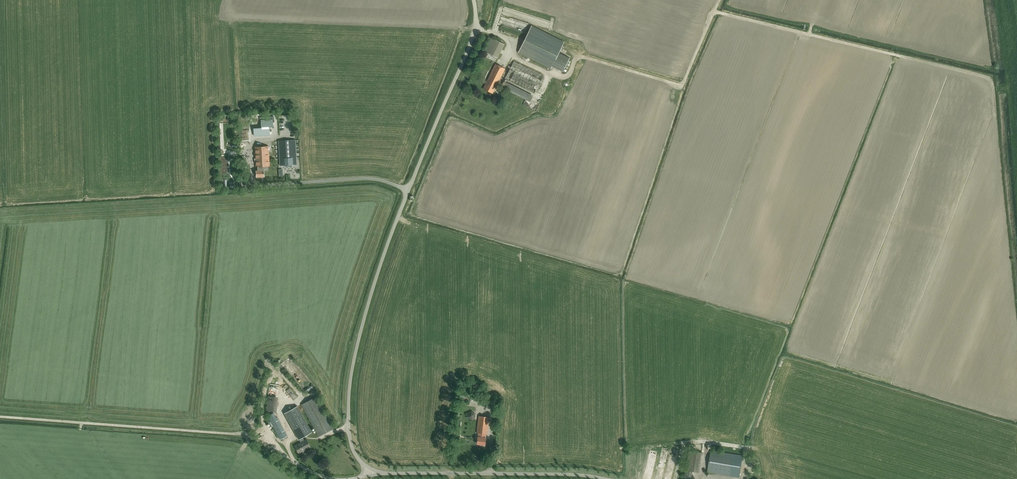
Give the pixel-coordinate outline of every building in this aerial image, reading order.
[(564,43),(552,37),(531,26),(518,52),(551,68),(552,66),(563,72),(569,58),(559,53),(564,43)] [(497,58),(504,44),(491,38),(484,52),(497,58)] [(505,79),(534,93),(543,75),(514,61),(505,79)] [(483,89),(492,94),(505,69),(495,64),(483,89)] [(501,87),(530,102),(533,96),(504,81),(501,87)] [(560,85),(556,93),(561,95),(565,87),(560,85)] [(273,120),(261,120),(261,129),(254,129),(254,136),(270,135),(269,126),(273,126),(273,120)] [(297,165),(295,140),(279,141),(280,166),(285,166),(285,167),(292,166),(292,165),(297,165)] [(257,170),(256,170),(256,177),(265,176),(264,170),(264,166),(269,166),(269,146),(255,147),(255,167),(257,167),(257,170)] [(303,383),(309,380),(296,361),(291,364),(303,383)] [(285,389),(297,398),(301,393),(286,381),(282,386),(281,385),(278,388),(282,392),(285,389)] [(461,381),(460,391),(467,392),(468,382),(461,381)] [(468,395),(461,395),(460,406),(467,407),(468,395)] [(301,405),(319,437),(334,428),(316,396),(301,405)] [(496,407),(497,399),(482,397),(481,405),(496,407)] [(279,402),(270,401),(269,410),(278,411),(279,402)] [(305,441),(303,437),(312,432),(297,406),(284,413),(299,440),(301,443),(295,446),(299,453),(310,447),(306,440),(305,441)] [(472,414),(471,414),(473,418),(479,415),(476,408),(471,410),(472,414)] [(479,416),(477,433),(478,433),(486,434),(487,434),(489,417),(479,416)] [(270,421),(280,440),(287,436),(277,417),(270,421)] [(478,437),(477,444),(481,444),(481,446),(484,446),(484,445),(485,445),(485,438),(486,434),(478,433),(478,437)] [(689,450),(684,478),(691,478),(692,471),(699,473),(702,453),(689,450)] [(739,477),(743,456),(711,451),(707,472),(739,477)] [(660,453),(652,452),(646,478),(654,478),(660,453)]
